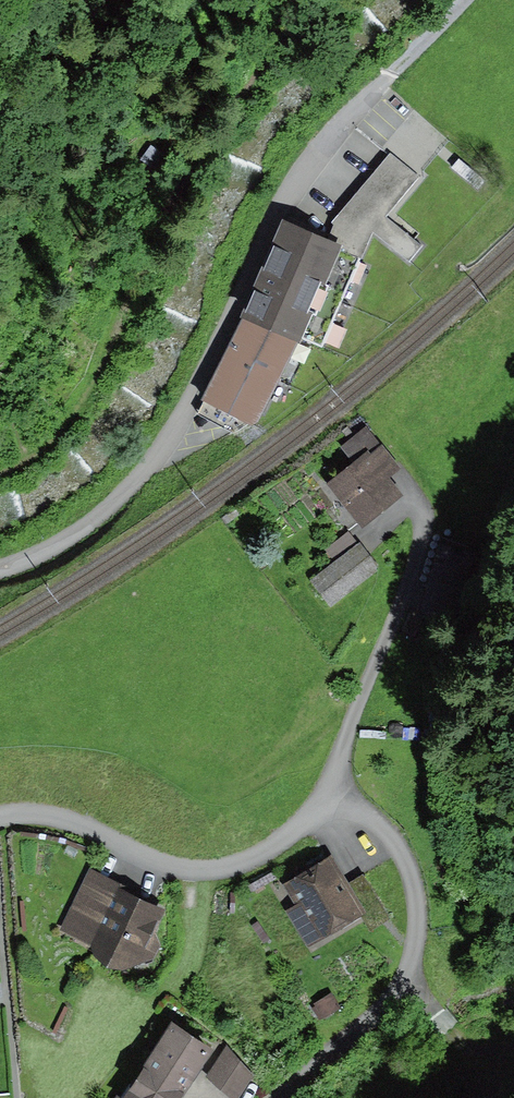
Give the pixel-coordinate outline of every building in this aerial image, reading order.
[(420,177),(391,154),(331,224),(326,240),(363,256),(372,235),(410,261),(420,246),(387,216),(420,177)] [(486,181),(460,159),(451,170),(478,192),(486,181)] [(326,240),(282,220),(244,319),(297,343),(300,344),(302,338),(322,347),(363,256),(326,240)] [(297,343),(244,319),(203,401),(252,426),(261,423),(297,343)] [(353,463),(327,484),(363,529),(403,497),(388,478),(400,468),(367,427),(341,448),(353,463)] [(333,562),(359,542),(349,530),(324,550),(333,562)] [(333,562),(309,581),(329,607),(379,568),(359,542),(333,562)] [(331,858),(283,886),(296,907),(286,913),(308,950),(365,916),(346,885),(331,858)] [(167,908),(90,870),(59,931),(91,947),(106,969),(122,971),(154,959),(161,945),(154,933),(167,908)] [(332,994),(315,1004),(324,1020),(341,1010),(332,994)] [(173,1024),(125,1097),(184,1097),(215,1051),(173,1024)] [(206,1077),(228,1097),(239,1097),(253,1076),(227,1045),(206,1077)]
